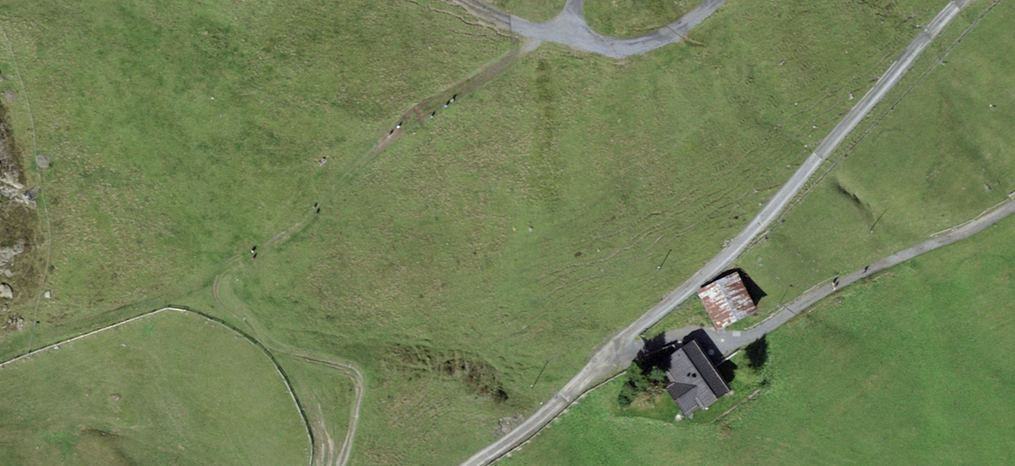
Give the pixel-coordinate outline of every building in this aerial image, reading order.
[(719,331),(757,311),(737,270),(698,290),(719,331)] [(686,415),(701,405),(704,409),(733,389),(696,338),(662,362),(675,380),(666,387),(686,415)]
